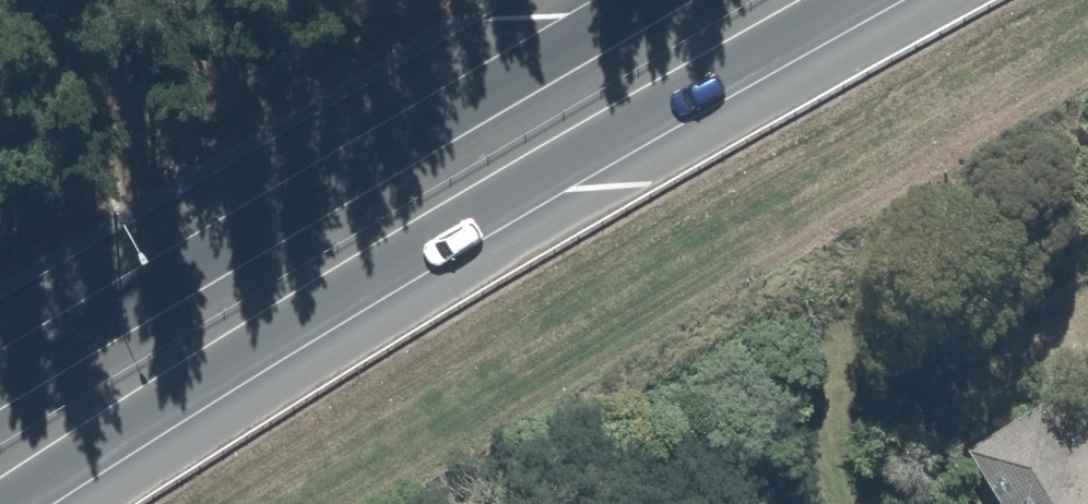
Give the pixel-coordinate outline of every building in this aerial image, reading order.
[(1072,441),(1054,413),(983,456),(1012,503),(1087,503),(1087,431),(1072,441)]
